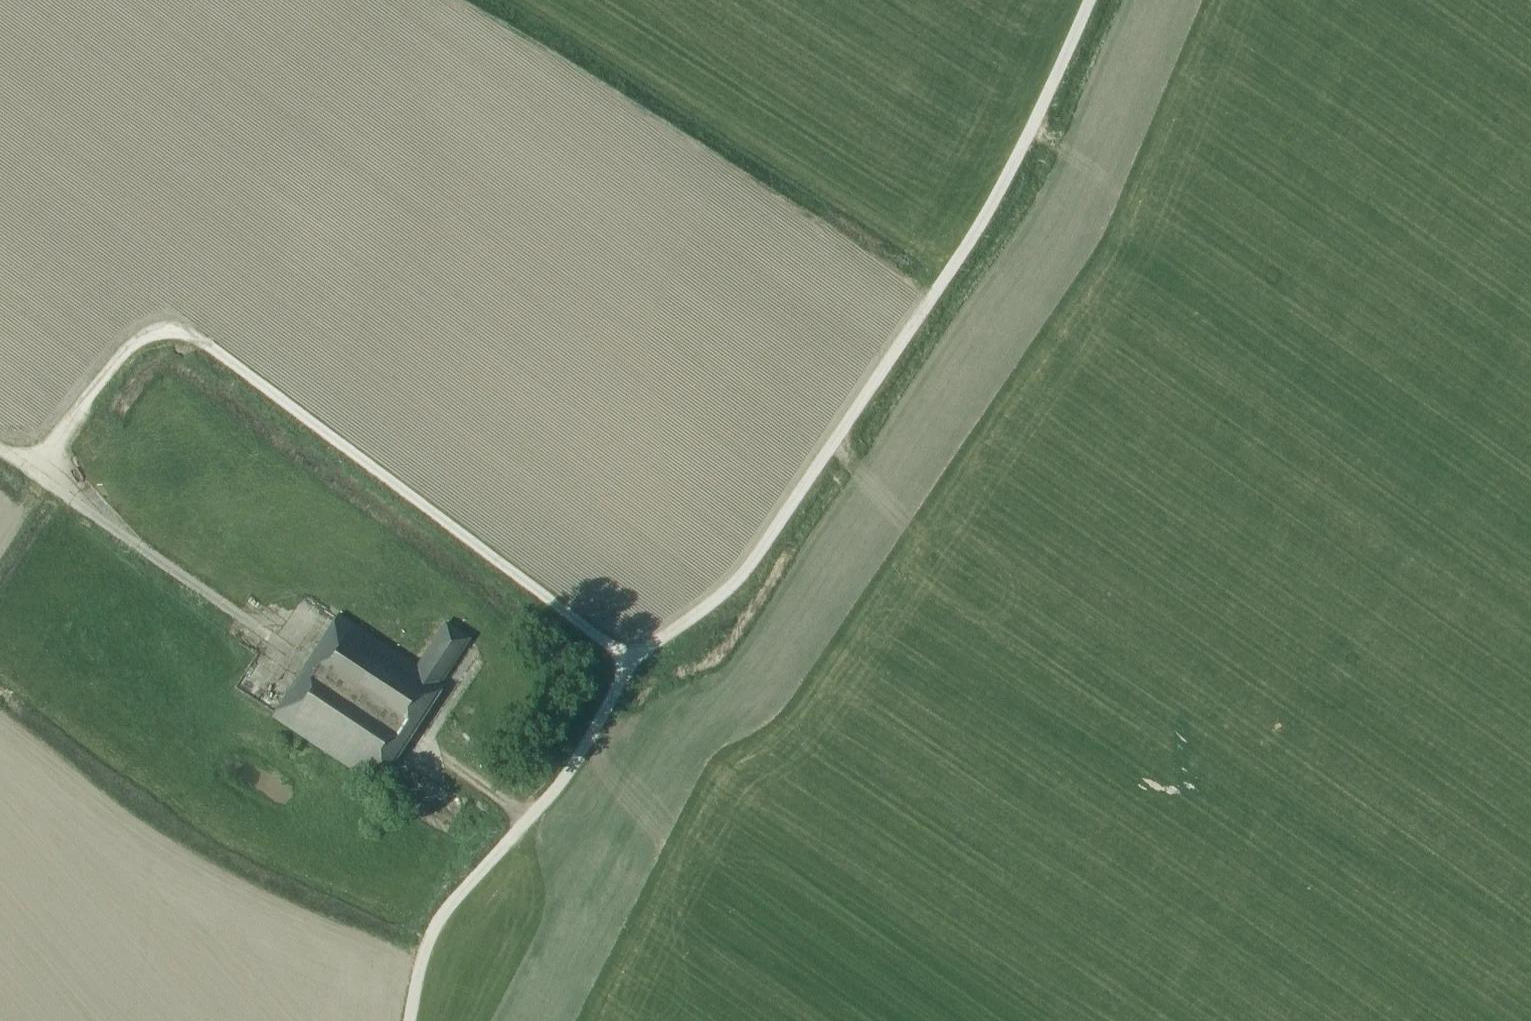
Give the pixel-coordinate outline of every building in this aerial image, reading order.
[(272,718),(377,787),(444,685),(440,683),(468,640),(445,624),(417,668),(338,616),(289,690),(274,716),(272,718)]
